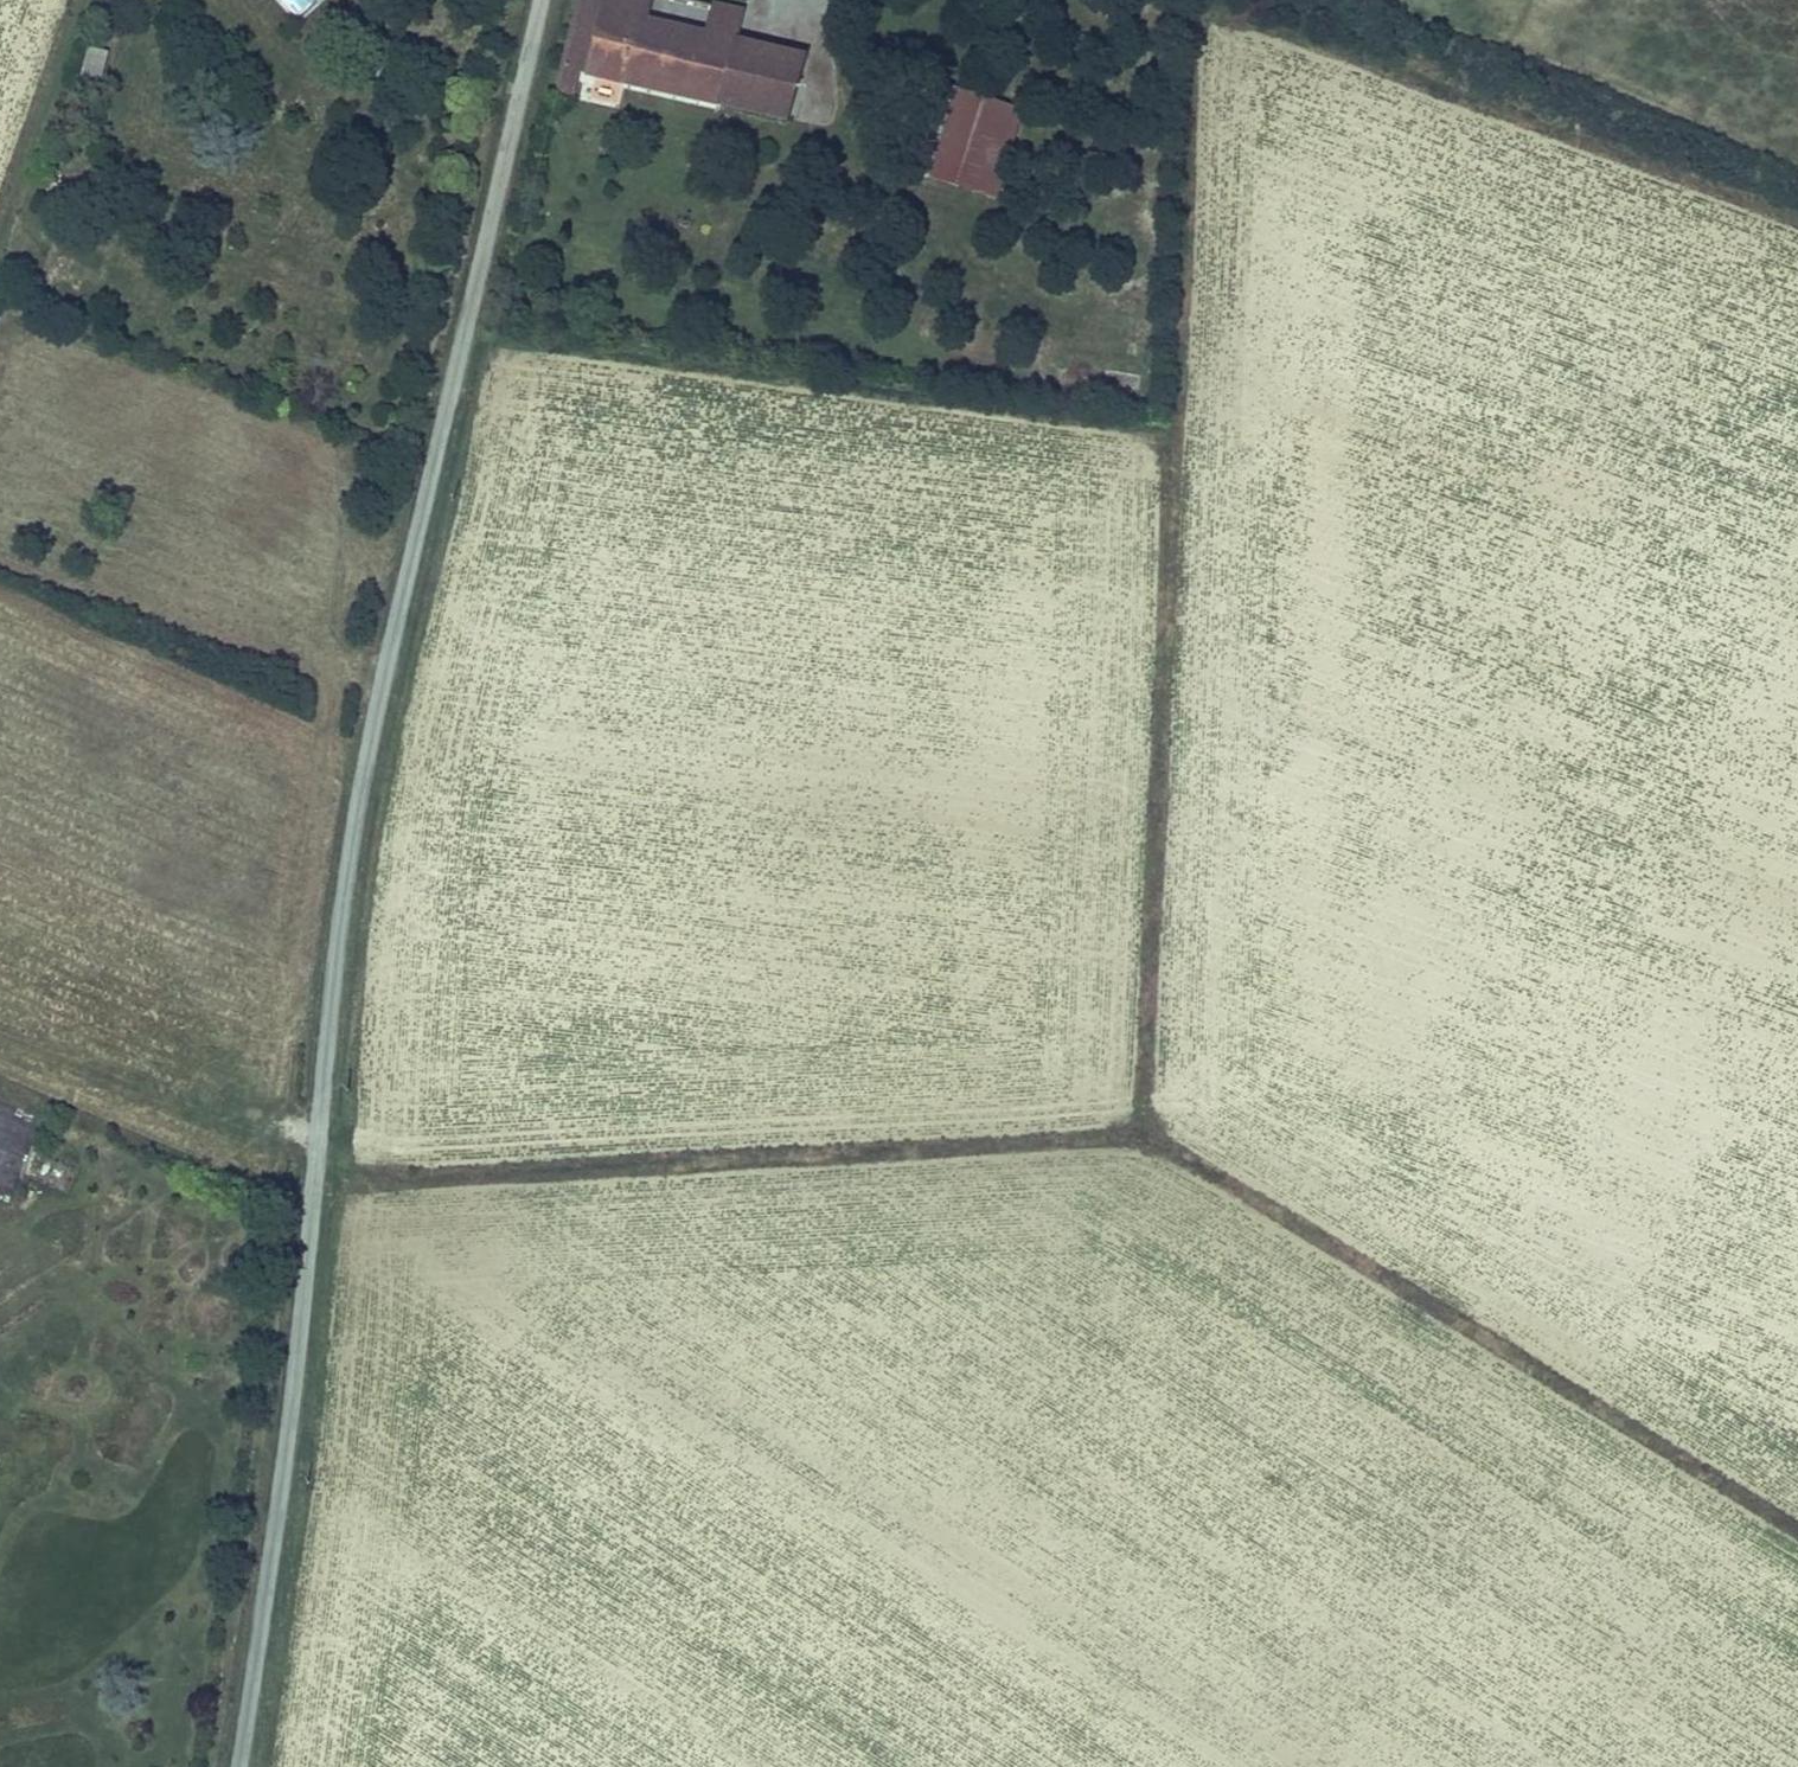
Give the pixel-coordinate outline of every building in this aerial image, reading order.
[(295,19),(316,0),(277,0),(295,19)] [(738,43),(746,12),(714,5),(706,36),(644,21),(638,20),(643,0),(582,0),(557,94),(574,99),(581,73),(721,105),(738,43)] [(649,0),(643,0),(638,20),(644,21),(649,0)] [(786,121),(803,57),(738,43),(721,105),(786,121)] [(87,49),(82,84),(104,87),(108,52),(87,49)] [(996,200),(1019,111),(948,93),(926,183),(996,200)]
